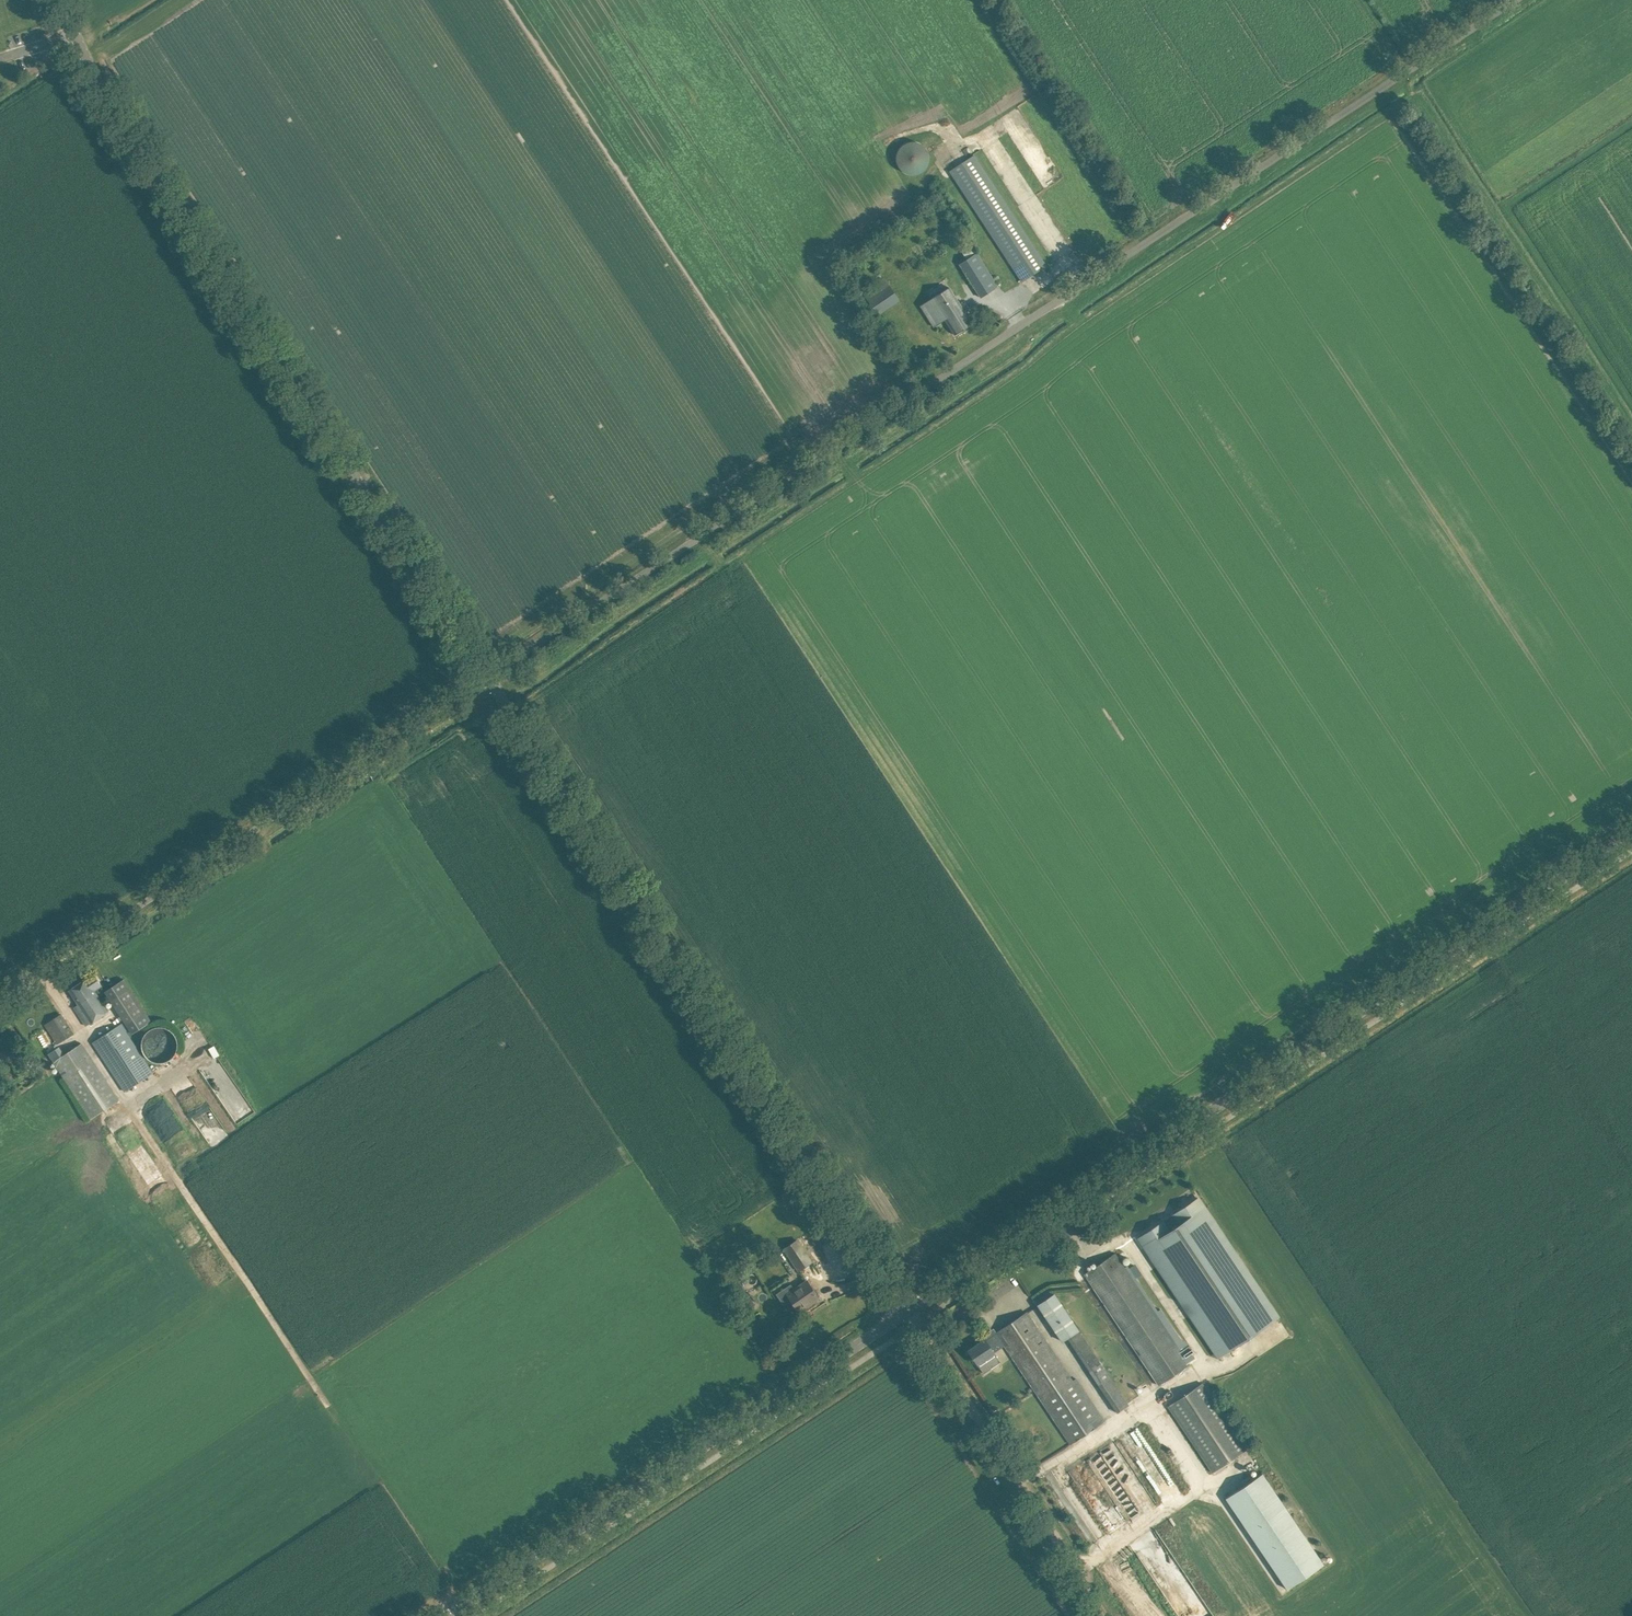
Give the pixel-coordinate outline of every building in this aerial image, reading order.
[(926,148),(922,144),(916,142),(911,142),(906,143),(902,146),(898,150),(896,155),(896,161),(898,166),(901,170),(906,173),(911,174),(916,174),(921,172),(925,169),(928,164),(929,158),(928,153),(926,148)] [(950,170),(1022,281),(1046,266),(974,155),(950,170)] [(998,286),(976,253),(969,242),(963,246),(963,247),(960,249),(966,259),(959,263),(981,297),(998,286)] [(862,292),(877,315),(899,300),(884,277),(862,292)] [(972,323),(966,314),(948,285),(919,304),(934,326),(945,319),(955,335),(972,323)] [(69,990),(79,1004),(74,1007),(86,1025),(108,1011),(95,990),(102,985),(94,973),(69,990)] [(124,979),(106,991),(112,1000),(130,988),(124,979)] [(145,1012),(127,1023),(133,1033),(151,1022),(145,1012)] [(74,1033),(61,1014),(44,1024),(57,1044),(74,1033)] [(92,1043),(124,1091),(156,1070),(150,1062),(148,1064),(126,1030),(128,1028),(124,1022),(92,1043)] [(176,1038),(175,1035),(173,1032),(170,1030),(168,1028),(164,1027),(161,1026),(158,1026),(154,1027),(151,1028),(148,1030),(146,1032),(144,1035),(143,1038),(142,1041),(141,1045),(142,1048),(143,1051),(144,1055),(147,1057),(149,1059),(152,1061),(156,1062),(159,1063),(163,1062),(166,1061),(169,1060),(172,1058),(174,1055),(176,1052),(177,1049),(178,1045),(177,1042),(176,1038)] [(58,1047),(48,1054),(53,1061),(91,1118),(119,1100),(81,1042),(63,1054),(58,1047)] [(1139,1237),(1219,1357),(1278,1317),(1247,1271),(1248,1270),(1236,1252),(1235,1253),(1197,1197),(1139,1237)] [(812,1261),(797,1240),(784,1248),(799,1270),(812,1261)] [(1084,1273),(1158,1383),(1195,1358),(1192,1352),(1194,1351),(1189,1345),(1180,1338),(1161,1309),(1158,1311),(1129,1267),(1126,1269),(1115,1253),(1084,1273)] [(818,1297),(807,1281),(794,1289),(787,1294),(795,1305),(798,1310),(799,1310),(797,1308),(806,1302),(807,1304),(818,1297)] [(753,1302),(747,1293),(740,1297),(748,1309),(753,1306),(753,1302)] [(1079,1331),(1060,1303),(1054,1293),(1037,1304),(1063,1342),(1079,1331)] [(996,1332),(998,1335),(1005,1345),(1071,1444),(1104,1421),(1076,1378),(1072,1380),(1027,1312),(996,1332)] [(994,1352),(1005,1345),(998,1335),(987,1343),(985,1339),(968,1350),(983,1373),(1000,1362),(994,1352)] [(1100,1363),(1089,1370),(1099,1384),(1110,1377),(1100,1363)] [(1246,1449),(1201,1381),(1168,1403),(1213,1471),(1246,1449)] [(1225,1498),(1287,1589),(1324,1564),(1262,1473),(1225,1498)]
